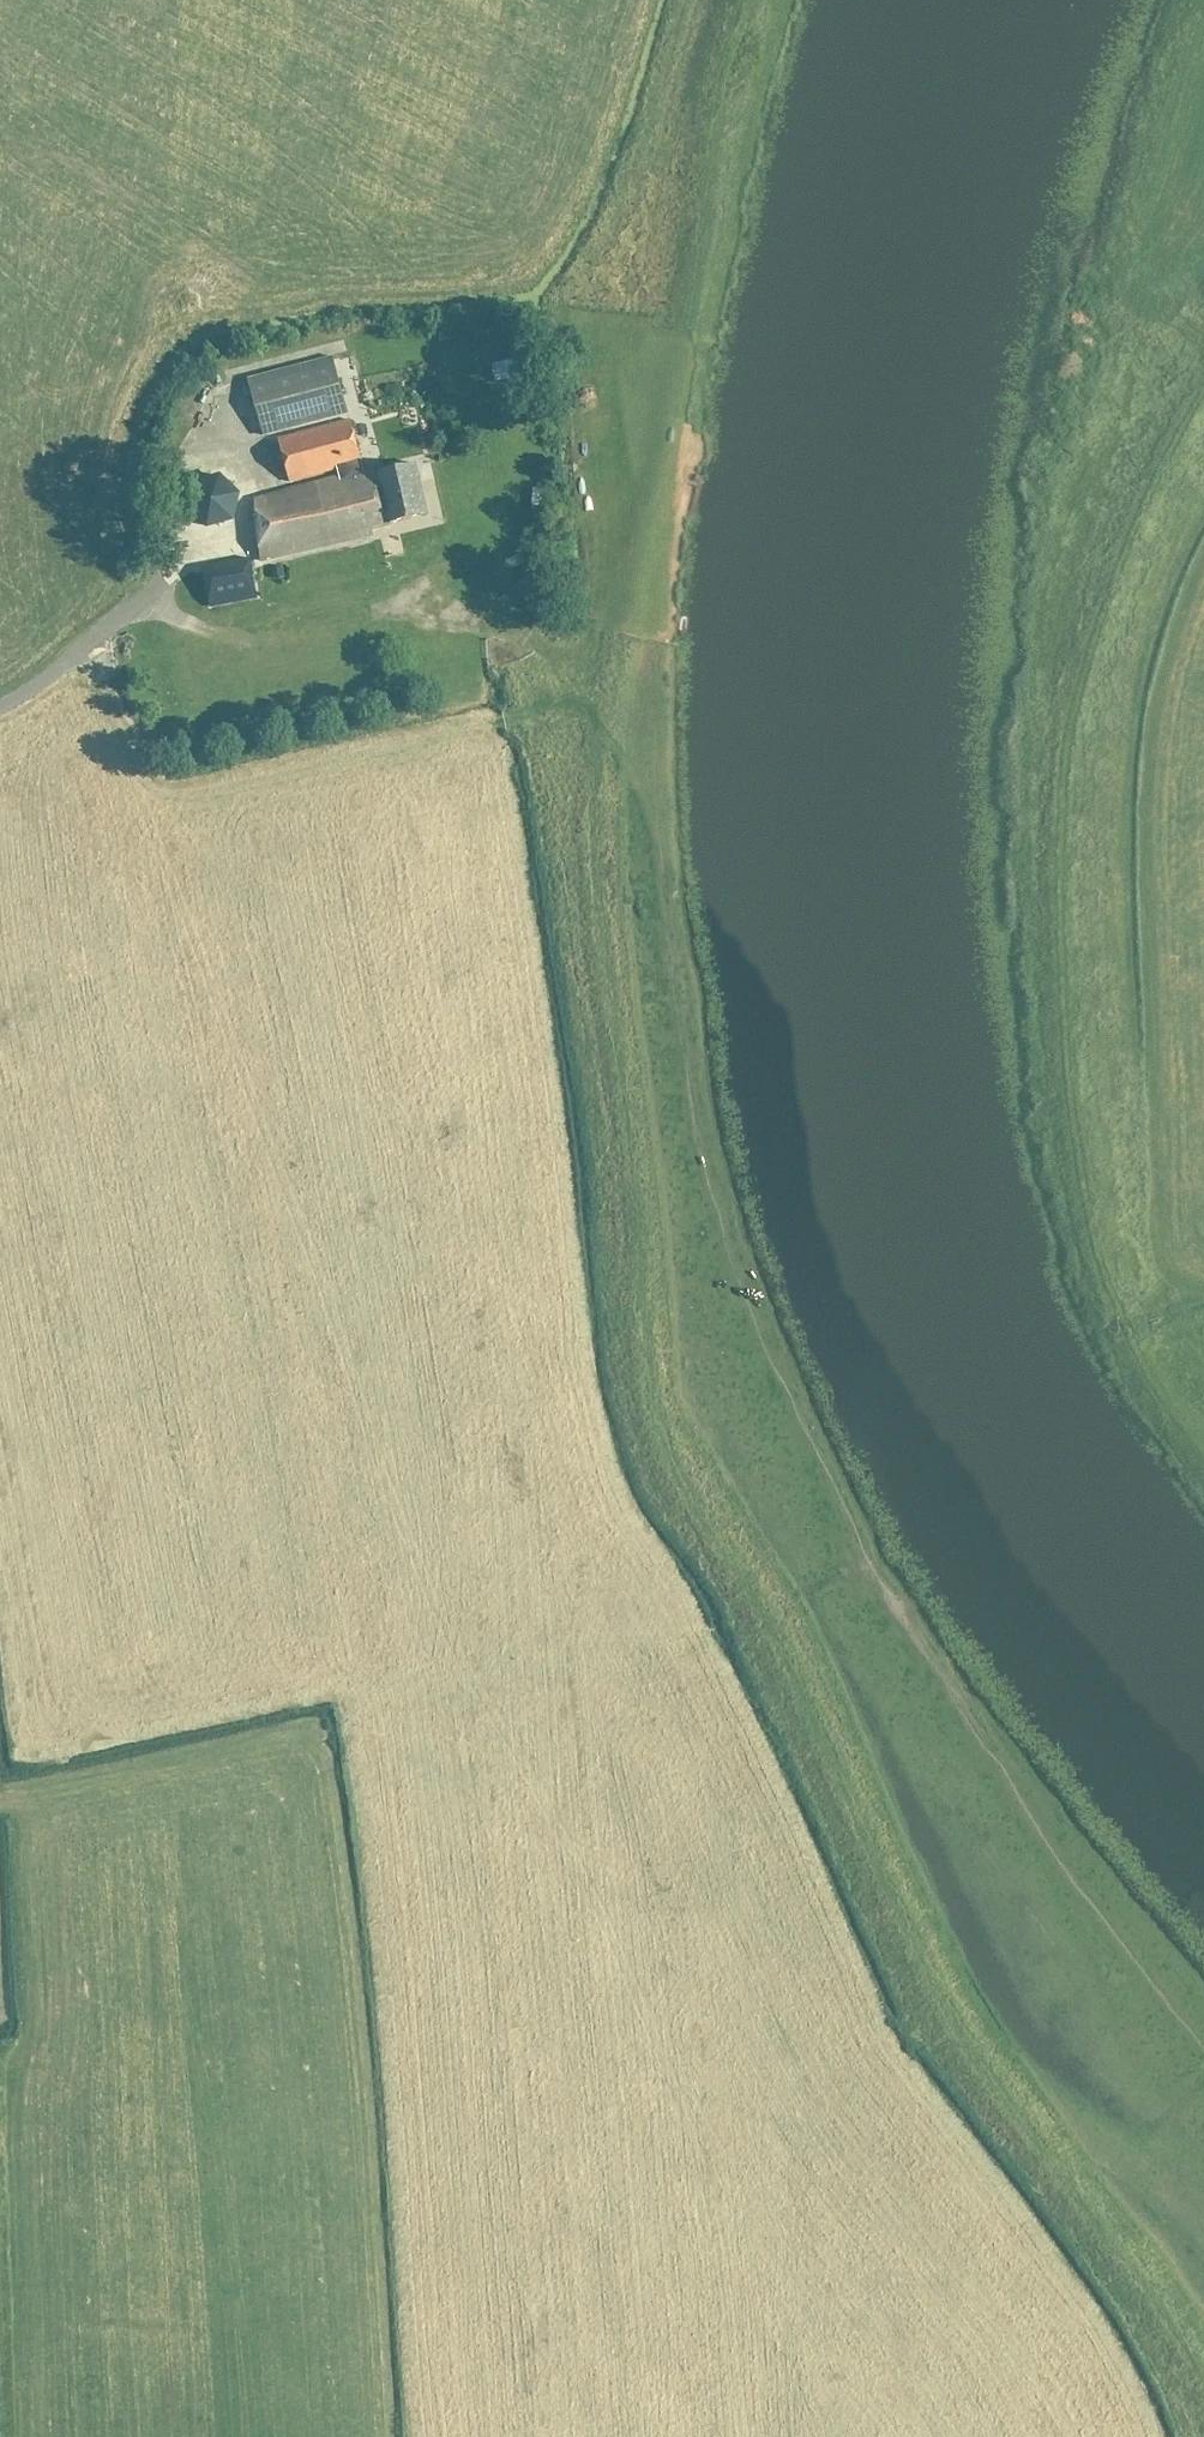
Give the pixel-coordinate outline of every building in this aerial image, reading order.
[(347,414),(331,357),(248,379),(263,435),(347,414)] [(427,515),(414,463),(364,475),(350,421),(277,439),(288,481),(337,468),(339,477),(250,499),(265,561),(372,534),(370,529),(427,515)] [(219,477),(193,483),(187,509),(206,527),(231,520),(238,495),(219,477)] [(208,605),(256,596),(249,559),(201,569),(208,605)]
